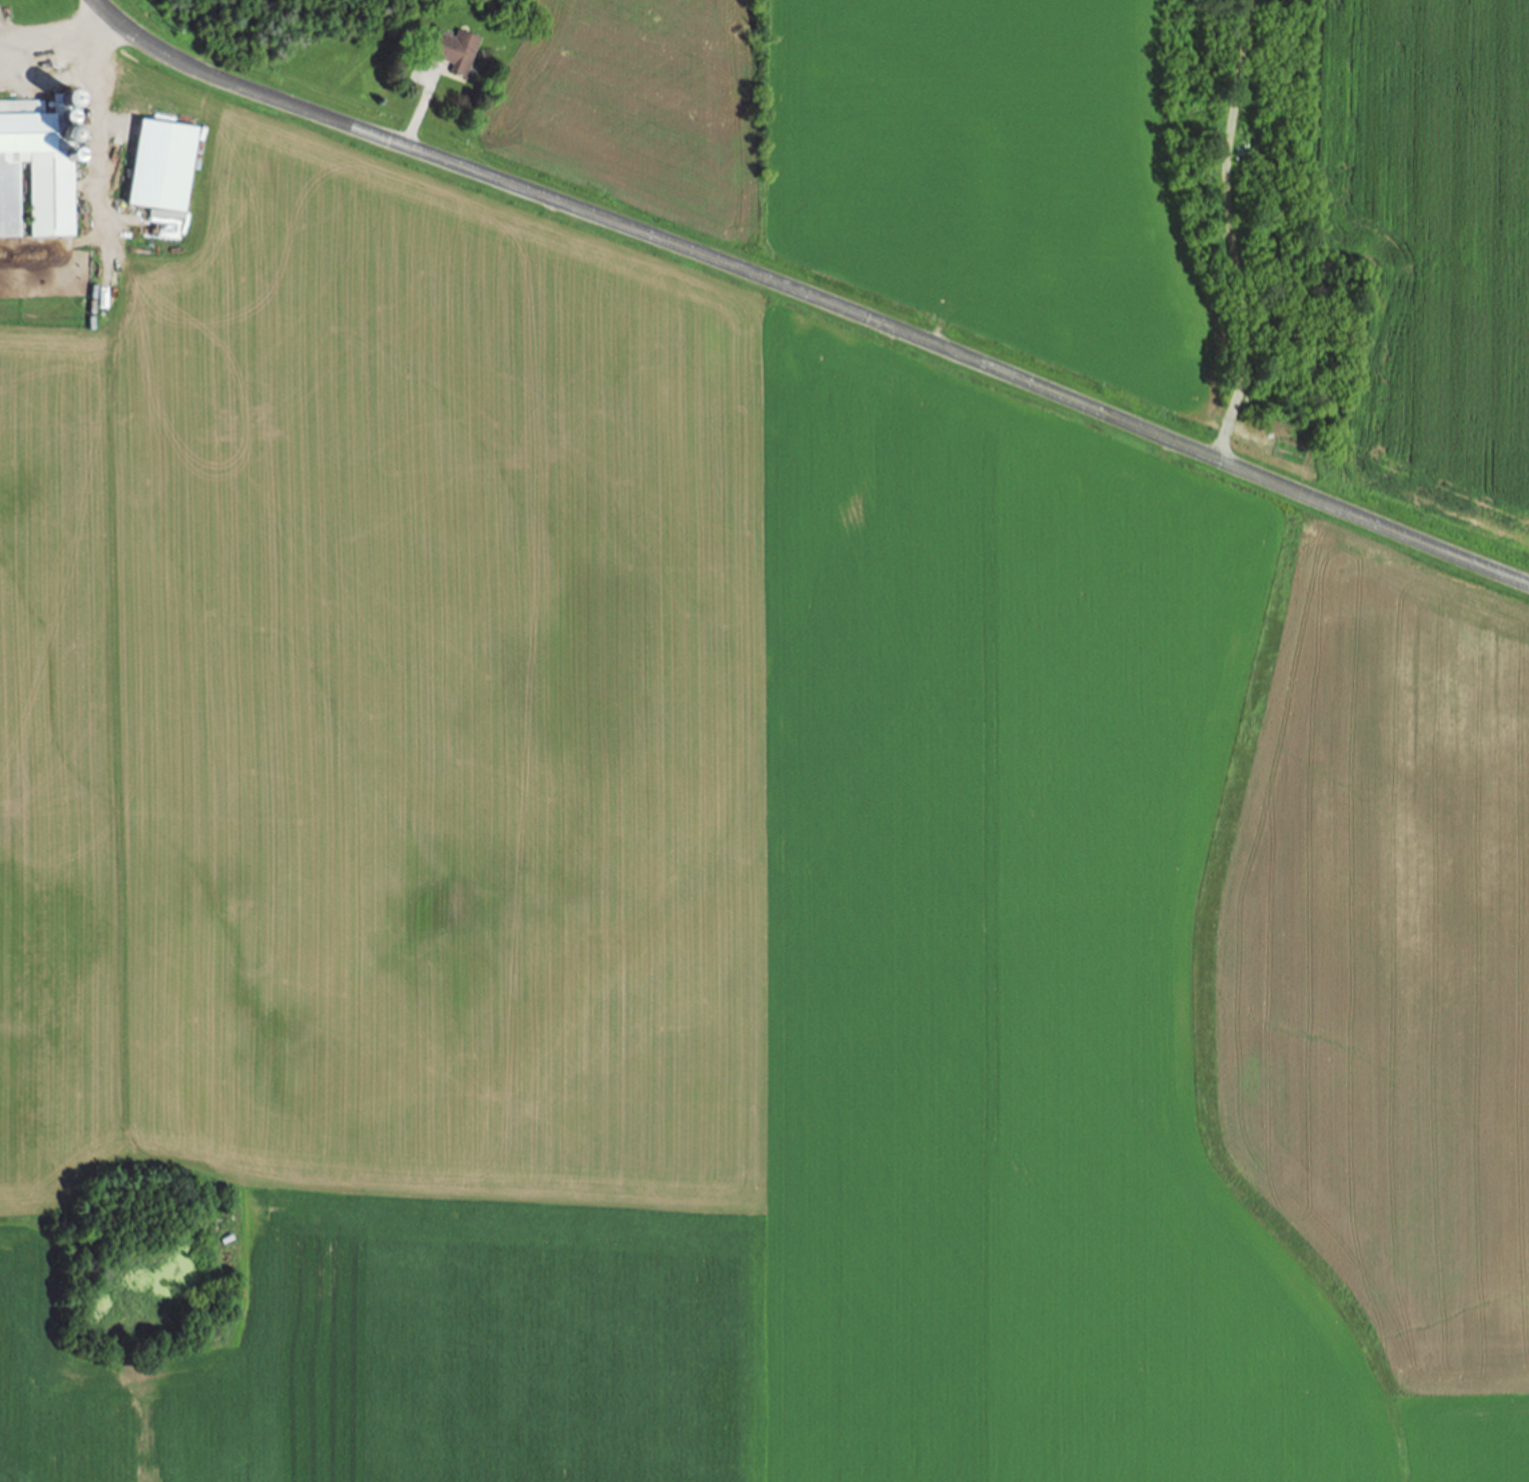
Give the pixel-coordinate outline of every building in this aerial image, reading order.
[(476,39),(453,32),(450,39),(436,35),(429,59),(449,66),(446,75),(463,80),(476,39)] [(6,183),(6,186),(2,196),(0,196),(0,239),(21,239),(21,165),(30,165),(30,239),(75,239),(75,165),(80,165),(80,154),(74,151),(76,144),(82,144),(82,133),(85,123),(85,122),(93,102),(93,98),(84,94),(54,94),(53,116),(44,116),(44,103),(0,103),(0,183),(6,183)] [(198,129),(137,121),(126,207),(156,211),(156,214),(162,215),(162,211),(187,214),(198,129)]
